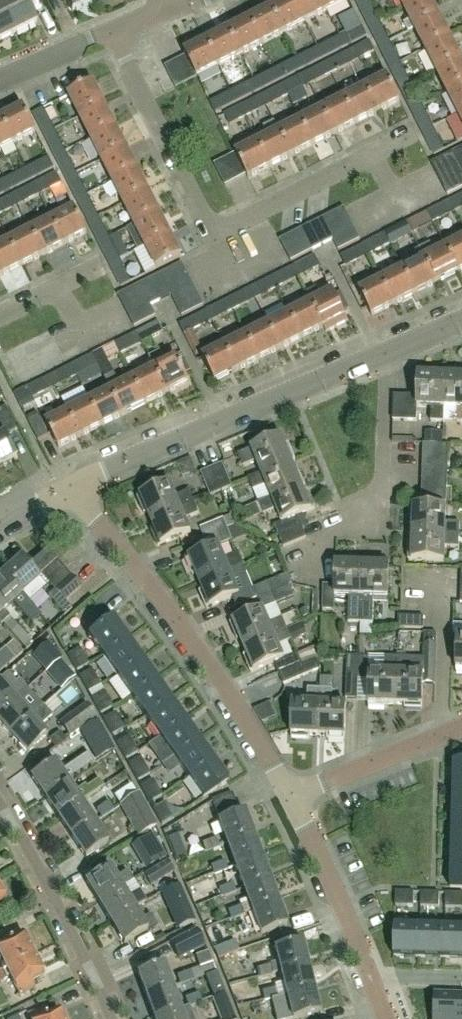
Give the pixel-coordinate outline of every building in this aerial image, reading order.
[(14,34),(36,23),(24,0),(4,0),(0,2),(0,5),(14,34)] [(95,0),(65,0),(71,12),(95,0)] [(293,0),(289,0),(271,9),(284,34),(305,23),(293,0)] [(320,0),(293,0),(305,23),(327,12),(320,0)] [(327,12),(349,1),(349,0),(320,0),(327,12)] [(369,0),(364,0),(357,4),(368,25),(379,19),(369,0)] [(432,0),(418,0),(404,7),(415,29),(440,16),(432,0)] [(14,34),(0,5),(0,41),(14,34)] [(284,34),(271,9),(249,20),(262,45),(284,34)] [(451,37),(440,16),(415,29),(426,50),(451,37)] [(390,41),(379,19),(368,25),(379,46),(390,41)] [(262,45),(249,20),(228,31),(241,56),(262,45)] [(340,36),(346,47),(367,36),(362,25),(340,36)] [(228,31),(207,42),(219,67),(241,56),(228,31)] [(340,36),(319,46),(325,57),(346,47),(340,36)] [(426,50),(437,72),(461,59),(461,58),(451,37),(426,50)] [(347,50),(353,62),(374,51),(369,39),(347,50)] [(390,41),(379,46),(390,68),(400,62),(390,41)] [(219,67),(207,42),(185,53),(186,55),(197,77),(198,79),(219,67)] [(319,46),(299,57),(305,68),(325,57),(319,46)] [(353,62),(347,50),(327,61),(332,72),(353,62)] [(197,77),(186,55),(175,61),(186,82),(197,77)] [(305,68),(299,57),(278,67),(284,78),(305,68)] [(437,72),(448,93),(461,86),(461,59),(437,72)] [(186,82),(175,61),(165,66),(176,88),(186,82)] [(332,72),(327,61),(306,71),(312,83),(332,72)] [(400,62),(390,68),(400,89),(411,84),(400,62)] [(284,78),(278,67),(258,77),(263,89),(284,78)] [(312,83),(306,71),(286,82),(291,93),(312,83)] [(263,89),(258,77),(237,88),(243,99),(263,89)] [(366,88),(378,113),(401,101),(388,77),(366,88)] [(286,82),(265,92),(271,104),(291,93),(286,82)] [(79,119),(105,105),(94,84),(68,97),(79,119)] [(411,84),(400,89),(411,111),(422,105),(411,84)] [(448,93),(459,115),(461,113),(461,86),(448,93)] [(243,99),(237,88),(216,98),(222,109),(243,99)] [(366,88),(344,99),(356,124),(378,113),(366,88)] [(265,92),(245,103),(251,114),(271,104),(265,92)] [(344,99),(322,110),(335,135),(356,124),(344,99)] [(251,114),(245,103),(224,114),(230,125),(251,114)] [(116,127),(105,105),(79,119),(90,140),(116,127)] [(422,105),(411,111),(422,133),(433,127),(422,105)] [(23,107),(1,118),(13,143),(36,132),(23,107)] [(43,136),(55,130),(43,107),(32,113),(43,136)] [(335,135),(322,110),(301,121),(313,146),(335,135)] [(0,119),(0,150),(13,143),(1,118),(0,119)] [(275,124),(291,157),(313,146),(301,121),(279,132),(275,124)] [(291,157),(275,124),(267,128),(271,136),(258,143),(270,168),(291,157)] [(116,127),(90,140),(101,161),(127,148),(116,127)] [(444,149),(433,127),(422,133),(433,155),(444,149)] [(66,151),(55,130),(43,136),(54,157),(66,151)] [(270,168),(258,143),(236,154),(246,175),(248,179),(270,168)] [(71,162),(89,157),(87,147),(69,152),(71,162)] [(453,152),(458,162),(461,170),(461,147),(453,152)] [(127,148),(101,161),(112,183),(138,170),(127,148)] [(66,151),(54,157),(65,178),(77,172),(66,151)] [(458,162),(453,152),(431,163),(436,174),(458,162)] [(236,154),(225,160),(236,181),(246,175),(236,154)] [(26,168),(32,179),(54,167),(49,157),(26,168)] [(225,160),(215,165),(225,186),(236,181),(225,160)] [(436,174),(442,184),(461,174),(461,170),(458,162),(436,174)] [(26,168),(5,179),(10,190),(32,179),(26,168)] [(149,191),(138,170),(112,183),(123,204),(149,191)] [(34,183),(40,194),(62,183),(57,172),(34,183)] [(77,172),(65,178),(76,200),(88,194),(77,172)] [(442,184),(447,195),(461,187),(461,174),(442,184)] [(0,182),(0,195),(10,190),(5,179),(0,182)] [(34,183),(13,194),(18,205),(40,194),(34,183)] [(149,191),(123,204),(134,225),(127,228),(128,229),(160,213),(149,191)] [(13,194),(0,201),(0,222),(2,225),(18,216),(14,207),(18,205),(13,194)] [(88,194),(76,200),(87,221),(99,215),(88,194)] [(454,211),(461,207),(461,195),(449,201),(454,211)] [(454,211),(449,201),(428,212),(433,222),(454,211)] [(343,207),(322,218),(328,229),(349,218),(343,207)] [(52,219),(65,245),(88,234),(75,208),(52,219)] [(428,212),(406,223),(411,233),(433,222),(428,212)] [(160,213),(128,229),(139,250),(145,246),(145,247),(171,234),(160,213)] [(109,237),(99,215),(87,221),(98,243),(109,237)] [(328,229),(322,218),(312,224),(322,245),(333,239),(328,229)] [(354,229),(349,218),(328,229),(333,239),(354,229)] [(52,219),(31,230),(44,256),(65,245),(52,219)] [(406,223),(384,234),(389,244),(411,233),(406,223)] [(312,224),(301,229),(312,250),(322,245),(312,224)] [(301,229),(280,240),(285,250),(306,240),(301,229)] [(359,239),(354,229),(333,239),(339,250),(359,239)] [(31,230),(9,241),(22,267),(44,256),(31,230)] [(109,237),(98,243),(109,264),(129,254),(118,234),(110,238),(109,237)] [(182,256),(171,234),(145,247),(157,270),(182,256)] [(384,234),(363,244),(368,255),(389,244),(384,234)] [(306,240),(285,250),(291,261),(312,250),(306,240)] [(446,248),(459,273),(461,272),(461,240),(446,248)] [(9,241),(0,246),(0,276),(1,278),(22,267),(9,241)] [(368,255),(363,244),(341,255),(346,266),(368,255)] [(438,284),(459,273),(446,248),(436,254),(431,244),(420,249),(438,284)] [(416,295),(438,284),(420,249),(411,254),(416,264),(403,270),(416,295)] [(129,254),(109,264),(120,287),(131,281),(120,259),(129,255),(129,254)] [(293,267),(298,277),(320,266),(315,256),(293,267)] [(181,263),(160,273),(166,284),(187,273),(181,263)] [(293,267),(272,277),(277,288),(298,277),(293,267)] [(403,270),(382,281),(395,306),(416,295),(403,270)] [(160,273),(150,279),(161,301),(172,295),(171,295),(166,284),(160,273)] [(192,284),(187,273),(166,284),(171,295),(192,284)] [(272,277),(250,288),(256,299),(277,288),(272,277)] [(150,279),(139,284),(144,295),(150,305),(150,306),(161,301),(150,279)] [(395,306),(382,281),(360,292),(373,317),(395,306)] [(139,284),(118,295),(123,306),(144,295),(139,284)] [(198,295),(192,284),(171,295),(172,295),(177,305),(198,295)] [(256,299),(250,288),(229,299),(234,309),(256,299)] [(312,304),(324,329),(325,329),(327,334),(349,324),(334,293),(321,299),(316,289),(307,293),(312,304)] [(144,295),(123,306),(129,316),(150,305),(144,295)] [(203,305),(198,295),(177,305),(182,316),(203,305)] [(234,309),(229,299),(208,310),(213,320),(234,309)] [(312,304),(290,315),(303,340),(324,329),(312,304)] [(150,305),(129,316),(134,327),(155,316),(150,306),(150,305)] [(213,320),(208,310),(179,324),(193,351),(200,348),(191,331),(213,320)] [(290,315),(269,325),(282,351),(303,340),(290,315)] [(137,332),(142,342),(164,332),(159,321),(137,332)] [(269,325),(248,336),(260,362),(282,351),(269,325)] [(142,342),(137,332),(114,344),(119,354),(142,342)] [(248,336),(226,347),(239,372),(260,362),(248,336)] [(239,372),(226,347),(203,358),(216,384),(239,372)] [(102,349),(94,353),(100,364),(113,391),(125,415),(146,405),(134,380),(121,386),(116,374),(115,375),(102,349)] [(100,364),(94,353),(92,354),(93,354),(72,365),(78,375),(100,364)] [(156,369),(168,394),(190,383),(178,358),(165,365),(161,355),(151,360),(156,369)] [(72,365),(50,376),(56,386),(78,375),(72,365)] [(156,369),(134,380),(146,405),(168,394),(156,369)] [(444,408),(445,372),(445,375),(436,375),(436,372),(418,371),(417,397),(394,396),(393,421),(416,421),(417,407),(431,407),(431,422),(443,422),(444,408)] [(444,408),(457,408),(457,422),(461,422),(461,376),(461,373),(445,372),(444,408)] [(56,386),(50,376),(28,387),(36,404),(42,401),(39,395),(56,386)] [(125,415),(113,391),(91,401),(103,426),(125,415)] [(91,401),(69,412),(81,437),(103,426),(91,401)] [(18,458),(7,436),(18,430),(6,408),(0,411),(0,468),(18,458)] [(81,437),(69,412),(47,423),(59,448),(81,437)] [(50,436),(40,416),(29,422),(39,441),(50,436)] [(425,433),(425,444),(443,444),(443,434),(425,433)] [(263,474),(292,461),(296,460),(289,444),(286,446),(282,437),(239,455),(244,467),(257,462),(263,474)] [(423,445),(422,455),(448,456),(448,444),(443,444),(425,444),(423,444),(423,445)] [(448,456),(422,455),(422,467),(447,468),(448,456)] [(292,461),(263,474),(249,480),(253,491),(267,485),(273,498),(302,486),(305,484),(299,469),(296,470),(292,461)] [(222,463),(213,468),(224,495),(231,492),(229,487),(232,486),(222,463)] [(422,467),(422,479),(447,479),(447,468),(422,467)] [(224,495),(213,468),(201,473),(211,496),(221,491),(223,495),(224,495)] [(447,479),(422,479),(421,490),(447,490),(447,479)] [(152,521),(194,503),(190,491),(177,497),(171,484),(138,498),(145,514),(149,512),(152,521)] [(302,486),(273,498),(258,504),(263,515),(277,510),(283,523),(274,526),(278,536),(301,527),(297,516),(315,509),(308,492),(305,494),(302,486)] [(447,490),(421,490),(421,501),(446,502),(447,490)] [(194,503),(152,521),(156,529),(152,530),(159,546),(191,533),(186,520),(199,514),(194,503)] [(413,534),(459,536),(459,523),(445,523),(446,507),(410,507),(409,525),(414,525),(413,534)] [(205,539),(228,529),(224,518),(200,528),(205,539)] [(301,527),(278,536),(283,548),(306,538),(301,527)] [(228,529),(205,539),(209,549),(186,559),(193,576),(197,574),(200,583),(243,565),(239,553),(226,559),(220,545),(233,540),(228,529)] [(459,536),(413,534),(413,542),(409,542),(409,560),(444,561),(444,547),(459,547),(459,536)] [(47,549),(29,565),(39,576),(41,574),(41,575),(58,560),(47,549)] [(21,557),(3,573),(22,594),(28,601),(46,585),(39,576),(29,565),(21,557)] [(58,560),(41,575),(48,582),(64,567),(58,560)] [(361,623),(363,564),(353,564),(353,560),(335,560),(334,585),(323,585),(322,609),(334,609),(334,596),(349,596),(348,623),(361,623)] [(371,565),(363,564),(361,623),(373,623),(373,611),(374,597),(387,597),(388,562),(371,561),(371,565)] [(243,565),(200,583),(203,591),(200,592),(207,608),(240,595),(235,581),(248,576),(243,565)] [(48,582),(54,589),(70,575),(71,574),(64,567),(48,582)] [(0,576),(0,606),(3,610),(12,602),(30,623),(40,614),(28,601),(22,594),(3,573),(0,576)] [(54,589),(48,594),(65,614),(72,609),(65,601),(81,587),(70,575),(54,589)] [(250,603),(273,594),(268,583),(245,592),(250,603)] [(241,638),(245,647),(288,629),(282,617),(270,622),(264,609),(277,604),(273,594),(250,603),(249,604),(254,614),(231,623),(238,640),(241,638)] [(74,615),(82,626),(98,614),(90,603),(74,615)] [(1,625),(2,623),(25,649),(33,642),(3,610),(0,606),(0,624),(1,625)] [(398,628),(423,629),(424,617),(399,616),(398,628)] [(113,617),(86,636),(101,657),(128,638),(113,617)] [(302,623),(288,629),(292,640),(307,633),(302,623)] [(456,671),(461,672),(461,623),(454,623),(454,636),(458,636),(456,671)] [(288,629),(245,647),(248,655),(245,656),(252,672),(275,663),(280,674),(303,664),(298,653),(285,658),(279,645),(292,640),(288,629)] [(410,658),(398,658),(397,704),(405,705),(405,709),(422,709),(423,684),(435,684),(437,634),(425,633),(425,659),(410,658)] [(128,638),(101,658),(115,677),(142,658),(128,638)] [(47,640),(34,651),(49,669),(58,661),(62,657),(47,640)] [(4,648),(14,659),(15,658),(15,659),(23,652),(13,641),(5,648),(5,647),(4,648)] [(4,648),(0,651),(0,671),(14,659),(4,648)] [(79,649),(66,656),(75,671),(88,664),(79,649)] [(359,681),(360,656),(348,655),(346,699),(358,699),(359,681)] [(360,656),(359,681),(370,681),(369,707),(387,708),(387,704),(397,704),(398,658),(385,657),(385,671),(370,671),(371,656),(360,656)] [(142,658),(115,677),(130,697),(156,678),(142,658)] [(303,664),(280,674),(284,684),(320,669),(316,659),(303,665),(303,664)] [(61,689),(73,678),(58,661),(49,669),(46,671),(61,689)] [(91,670),(79,677),(88,692),(100,686),(91,670)] [(15,699),(7,690),(16,682),(7,672),(0,679),(0,712),(15,699)] [(156,678),(130,697),(144,717),(170,699),(156,678)] [(318,735),(320,689),(308,688),(308,703),(293,702),(292,738),(309,739),(309,735),(318,735)] [(0,712),(0,724),(10,736),(31,717),(43,706),(27,689),(15,699),(0,712)] [(332,689),(320,689),(318,735),(327,735),(327,740),(345,740),(346,704),(332,704),(332,689)] [(103,691),(91,698),(100,714),(112,707),(103,691)] [(170,699),(144,717),(158,738),(185,719),(170,699)] [(69,737),(97,717),(87,703),(59,723),(69,737)] [(31,717),(10,736),(27,754),(48,736),(40,726),(52,715),(44,705),(43,706),(31,717)] [(115,712),(103,719),(112,735),(124,728),(115,712)] [(199,739),(185,719),(158,738),(173,758),(199,739)] [(98,720),(80,729),(96,759),(115,749),(98,720)] [(59,730),(48,738),(54,745),(64,738),(59,730)] [(283,735),(272,739),(279,758),(290,754),(283,735)] [(129,737),(116,743),(125,759),(137,752),(129,737)] [(213,758),(199,739),(173,758),(187,777),(213,758)] [(54,761),(31,777),(45,797),(68,782),(93,764),(87,754),(61,772),(54,761)] [(141,758),(128,765),(137,781),(149,774),(141,758)] [(228,779),(213,758),(187,777),(201,798),(228,779)] [(461,789),(461,764),(453,763),(453,789),(461,789)] [(153,780),(140,787),(149,803),(161,796),(153,780)] [(68,782),(45,797),(58,817),(81,802),(68,782)] [(186,782),(167,795),(175,806),(193,792),(186,782)] [(82,794),(91,807),(102,798),(93,786),(82,794)] [(453,789),(452,814),(461,814),(461,789),(453,789)] [(139,836),(158,825),(139,792),(120,804),(139,836)] [(219,820),(238,813),(231,793),(212,800),(219,820)] [(107,801),(96,809),(102,817),(113,809),(107,801)] [(81,802),(58,817),(71,837),(94,821),(81,802)] [(165,802),(153,809),(161,825),(174,818),(165,802)] [(244,811),(238,813),(219,820),(218,820),(227,844),(253,834),(244,811)] [(452,814),(451,838),(461,839),(461,814),(452,814)] [(94,821),(71,837),(85,857),(108,842),(94,821)] [(153,833),(131,846),(146,870),(167,857),(153,833)] [(253,834),(227,844),(235,867),(261,857),(253,834)] [(216,838),(202,844),(205,851),(219,846),(216,838)] [(451,863),(461,863),(461,839),(451,838),(451,863)] [(261,857),(235,867),(244,889),(270,880),(261,857)] [(186,860),(187,873),(203,872),(202,859),(186,860)] [(224,860),(211,866),(215,875),(228,870),(224,860)] [(144,875),(151,885),(174,872),(167,861),(144,875)] [(451,863),(450,888),(461,888),(461,863),(451,863)] [(97,902),(122,887),(109,866),(85,881),(97,902)] [(270,880),(244,889),(247,899),(239,902),(240,904),(227,910),(231,919),(251,910),(252,911),(278,902),(270,880)] [(232,883),(219,888),(222,896),(235,892),(232,883)] [(127,897),(122,887),(97,902),(110,923),(135,908),(134,908),(146,901),(140,890),(127,897)] [(414,892),(396,892),(396,906),(414,906),(414,892)] [(439,893),(421,893),(421,907),(439,907),(439,893)] [(446,894),(446,908),(461,908),(461,894),(446,894)] [(187,900),(169,907),(177,928),(196,920),(187,900)] [(287,925),(278,902),(252,911),(260,935),(287,925)] [(135,908),(110,923),(123,944),(156,924),(150,914),(141,920),(135,908)] [(419,958),(420,926),(395,925),(394,957),(419,958)] [(420,926),(419,958),(443,958),(444,927),(420,926)] [(444,927),(443,958),(461,959),(461,928),(444,927)] [(174,940),(170,942),(179,959),(206,945),(197,928),(196,928),(174,940)] [(34,954),(23,933),(11,939),(7,933),(0,937),(0,958),(5,968),(34,954)] [(218,958),(238,950),(235,940),(214,948),(218,958)] [(281,973),(308,967),(302,942),(275,948),(281,973)] [(44,975),(34,954),(5,968),(19,995),(35,987),(31,981),(44,975)] [(212,962),(177,975),(180,984),(216,971),(212,962)] [(145,997),(172,987),(163,964),(137,973),(145,997)] [(271,964),(245,971),(247,981),(274,974),(271,964)] [(313,990),(308,967),(281,973),(283,982),(276,984),(276,989),(262,992),(264,1001),(278,997),(278,996),(286,995),(286,996),(313,990)] [(145,997),(153,1018),(155,1018),(180,1010),(172,987),(145,997)] [(286,996),(270,1000),(275,1018),(297,1018),(319,1014),(313,990),(286,996)] [(189,1006),(202,1002),(198,993),(185,999),(188,1007),(189,1006)] [(224,993),(212,998),(215,1007),(227,1003),(224,993)] [(435,1018),(461,1018),(461,995),(436,994),(435,1018)] [(189,1006),(188,1007),(180,1010),(155,1018),(194,1018),(189,1006)] [(27,1016),(29,1018),(63,1018),(59,1011),(47,1016),(44,1009),(27,1016)]
